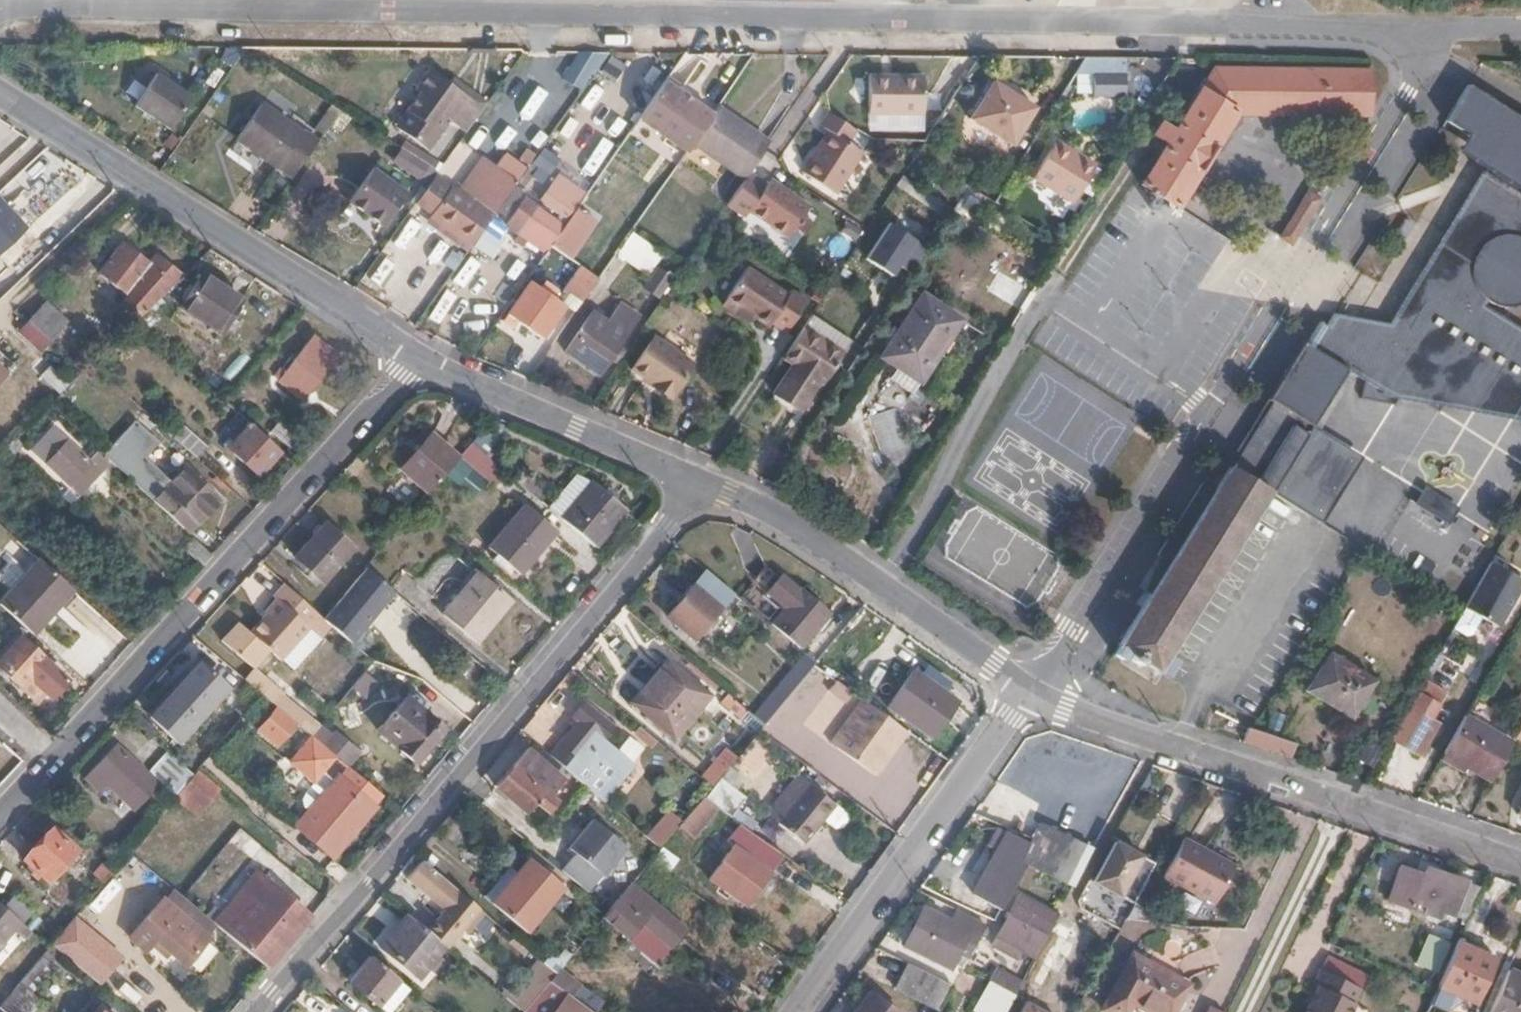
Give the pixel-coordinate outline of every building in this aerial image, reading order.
[(593,52),(567,51),(566,63),(593,64),(593,52)] [(1083,57),(1085,95),(1126,93),(1124,55),(1083,57)] [(1365,114),(1365,71),(1210,69),(1172,132),(1159,124),(1152,136),(1164,144),(1138,186),(1174,206),(1232,114),(1365,114)] [(186,94),(150,71),(130,101),(164,126),(186,94)] [(441,123),(461,137),(482,107),(446,82),(440,88),(420,73),(408,92),(411,94),(387,129),(420,153),(441,123)] [(920,74),(864,78),(866,116),(923,111),(920,74)] [(556,121),(572,97),(548,81),(532,105),(556,121)] [(1010,145),(1033,107),(990,81),(967,119),(1010,145)] [(685,151),(710,115),(662,82),(636,118),(685,151)] [(591,83),(579,105),(590,111),(602,90),(591,83)] [(1462,84),(1439,121),(1520,171),(1494,182),(1468,198),(1451,215),(1440,230),(1424,272),(1421,287),(1421,311),(1430,316),(1421,329),(1331,313),(1316,321),(1227,466),(1264,489),(1303,513),(1339,455),(1303,433),(1343,368),(1378,390),(1384,380),(1434,410),(1443,397),(1455,404),(1491,347),(1520,365),(1520,330),(1482,305),(1485,300),(1498,304),(1516,303),(1520,300),(1520,120),(1462,84)] [(280,162),(294,173),(321,137),(304,125),(302,129),(258,99),(233,136),(275,164),(280,162)] [(316,127),(325,132),(338,111),(328,106),(316,127)] [(854,131),(827,113),(818,128),(826,133),(801,173),(832,194),(859,153),(846,144),(854,131)] [(748,170),(761,150),(710,115),(685,151),(737,186),(748,170)] [(563,153),(579,126),(565,118),(549,145),(563,153)] [(594,177),(610,142),(597,136),(581,171),(594,177)] [(1071,202),(1095,166),(1055,140),(1031,178),(1071,202)] [(801,166),(809,155),(791,143),(783,154),(801,166)] [(544,183),(558,156),(539,147),(525,173),(544,183)] [(428,223),(467,251),(514,184),(494,170),(471,203),(452,189),(428,223)] [(786,194),(748,170),(737,186),(726,202),(745,215),(750,208),(788,234),(810,202),(789,189),(786,194)] [(376,228),(401,195),(367,171),(342,203),(376,228)] [(944,220),(949,212),(899,178),(893,186),(944,220)] [(1289,244),(1324,187),(1313,182),(1280,237),(1289,244)] [(650,237),(667,212),(648,199),(644,203),(653,210),(640,229),(650,237)] [(549,244),(560,229),(517,200),(506,216),(520,227),(514,236),(541,256),(549,244)] [(5,269),(35,240),(0,203),(0,264),(5,269)] [(920,257),(936,231),(897,204),(879,230),(920,257)] [(499,225),(514,236),(520,227),(506,216),(499,225)] [(580,238),(561,226),(560,229),(549,244),(568,257),(580,238)] [(620,256),(631,264),(650,237),(640,229),(620,256)] [(841,258),(850,244),(834,235),(826,249),(841,258)] [(138,317),(181,275),(153,255),(148,262),(122,243),(100,273),(129,295),(123,304),(138,317)] [(559,269),(568,257),(549,244),(541,256),(559,269)] [(466,291),(478,260),(464,254),(452,285),(466,291)] [(789,295),(746,267),(728,297),(769,325),(773,320),(786,329),(806,299),(792,290),(789,295)] [(220,332),(241,298),(202,274),(180,307),(220,332)] [(540,288),(530,282),(508,314),(539,336),(563,304),(551,296),(555,290),(544,282),(540,288)] [(957,321),(920,295),(880,357),(895,367),(889,377),(915,394),(950,342),(947,338),(957,321)] [(44,298),(27,317),(48,336),(65,317),(44,298)] [(483,333),(497,305),(485,299),(471,327),(483,333)] [(615,367),(624,353),(615,346),(637,315),(619,304),(608,322),(591,311),(564,350),(596,373),(605,360),(615,367)] [(48,336),(27,317),(18,327),(58,365),(67,354),(48,336)] [(799,330),(784,353),(793,360),(773,391),(799,409),(820,378),(826,380),(840,357),(799,330)] [(302,400),(338,349),(312,331),(276,380),(302,400)] [(692,363),(651,336),(631,367),(653,382),(652,385),(669,396),(692,363)] [(38,380),(62,393),(69,380),(45,367),(38,380)] [(894,406),(866,417),(884,461),(912,449),(894,406)] [(257,473),(280,449),(240,413),(222,431),(231,440),(226,445),(257,473)] [(140,414),(114,443),(124,453),(153,425),(140,414)] [(177,439),(196,456),(207,445),(188,428),(177,439)] [(97,466),(61,431),(39,453),(76,489),(97,466)] [(455,458),(457,457),(429,433),(400,469),(424,494),(455,458)] [(516,483),(469,443),(457,457),(455,458),(501,499),(516,483)] [(180,457),(148,494),(181,526),(213,490),(180,457)] [(1264,489),(1227,466),(1213,489),(1201,482),(1157,553),(1169,561),(1116,646),(1154,669),(1264,489)] [(546,507),(592,546),(624,507),(596,484),(573,473),(546,507)] [(519,576),(555,534),(523,507),(487,549),(519,576)] [(350,547),(322,522),(295,554),(321,578),(350,547)] [(182,546),(201,564),(210,553),(192,537),(182,546)] [(39,557),(0,601),(0,602),(33,633),(73,588),(39,557)] [(781,607),(769,624),(796,647),(828,612),(781,572),(778,574),(766,564),(753,577),(765,590),(763,593),(781,607)] [(349,641),(392,590),(364,566),(323,617),(334,627),(349,641)] [(732,593),(706,571),(667,616),(694,638),(732,593)] [(473,642),(507,600),(475,574),(440,615),(473,642)] [(1516,595),(1482,575),(1456,621),(1490,641),(1516,595)] [(323,617),(286,583),(274,596),(277,599),(264,612),(267,617),(252,633),(280,661),(311,629),(323,641),(334,627),(323,617)] [(64,679),(21,639),(0,662),(0,666),(34,697),(42,688),(50,694),(64,679)] [(808,669),(814,662),(804,653),(753,714),(764,724),(782,702),(808,669)] [(1374,682),(1327,653),(1304,690),(1349,720),(1374,682)] [(1477,681),(1485,664),(1469,657),(1461,673),(1477,681)] [(1460,669),(1441,658),(1391,741),(1420,758),(1438,727),(1429,721),(1460,669)] [(672,737),(707,696),(665,660),(631,702),(672,737)] [(180,741),(228,688),(200,662),(151,715),(180,741)] [(820,679),(808,669),(782,702),(788,708),(807,686),(811,690),(820,679)] [(933,736),(956,703),(911,673),(889,705),(933,736)] [(652,737),(595,690),(572,716),(578,721),(548,755),(564,768),(601,799),(652,737)] [(414,760),(444,724),(406,693),(377,728),(414,760)] [(753,714),(728,694),(723,701),(743,719),(744,721),(757,731),(764,724),(753,714)] [(812,735),(832,707),(821,699),(802,727),(812,735)] [(902,729),(864,700),(830,747),(868,774),(902,729)] [(1511,748),(1463,720),(1442,757),(1490,785),(1511,748)] [(818,774),(831,758),(811,742),(813,740),(797,728),(782,747),(798,759),(799,757),(818,774)] [(1243,728),(1238,742),(1262,750),(1287,758),(1292,745),(1243,728)] [(372,812),(387,800),(309,733),(304,739),(299,751),(299,759),(302,768),(305,773),(309,776),(313,772),(321,779),(311,791),(312,804),(290,829),(329,862),(371,810),(372,812)] [(1370,768),(1381,750),(1366,741),(1356,758),(1370,768)] [(192,774),(167,751),(146,773),(114,745),(86,776),(100,790),(107,783),(151,823),(192,774)] [(719,778),(740,753),(729,745),(701,779),(711,787),(719,778)] [(597,812),(606,804),(601,799),(564,768),(558,775),(528,749),(495,785),(525,812),(534,801),(548,813),(555,804),(551,799),(563,784),(597,812)] [(818,820),(830,802),(790,773),(764,812),(803,841),(818,820)] [(711,787),(702,798),(714,807),(730,819),(745,798),(719,778),(711,787)] [(300,789),(301,787),(300,783),(297,781),(294,780),(290,781),(288,784),(287,787),(288,791),(291,793),(295,794),(298,792),(300,789)] [(1030,822),(1037,798),(1010,789),(1002,813),(1030,822)] [(714,807),(702,798),(674,832),(661,847),(674,856),(714,807)] [(840,810),(830,802),(818,820),(828,827),(837,825),(842,818),(840,810)] [(519,818),(511,829),(531,846),(540,836),(519,818)] [(729,895),(744,905),(779,854),(733,820),(721,836),(732,844),(749,856),(737,874),(741,877),(729,895)] [(588,892),(624,847),(591,821),(568,849),(574,854),(561,870),(588,892)] [(661,847),(674,832),(661,821),(646,838),(659,849),(661,847)] [(1070,885),(1089,849),(1038,825),(1027,845),(1019,859),(1024,862),(1070,885)] [(215,856),(228,867),(251,837),(237,827),(215,856)] [(48,881),(76,850),(52,828),(24,858),(48,881)] [(998,910),(1024,862),(1019,859),(1027,845),(1008,836),(973,893),(998,910)] [(1213,902),(1232,869),(1209,857),(1211,852),(1183,837),(1162,874),(1213,902)] [(749,856),(732,844),(707,881),(729,895),(741,877),(737,874),(749,856)] [(1130,906),(1152,866),(1110,844),(1089,884),(1130,906)] [(214,921),(267,966),(309,917),(287,897),(300,882),(269,854),(214,921)] [(441,912),(459,890),(421,859),(407,877),(429,895),(425,900),(441,912)] [(492,901),(526,930),(561,889),(526,859),(492,901)] [(113,868),(104,861),(94,872),(103,880),(113,868)] [(1468,919),(1481,888),(1424,869),(1421,875),(1397,866),(1386,899),(1410,908),(1413,901),(1425,905),(1423,912),(1436,917),(1438,910),(1468,919)] [(630,884),(601,919),(707,1008),(737,974),(630,884)] [(827,889),(835,894),(838,889),(831,884),(827,889)] [(719,911),(733,921),(744,905),(729,895),(719,911)] [(1030,956),(1052,913),(1019,895),(991,945),(1015,958),(1019,950),(1030,956)] [(183,963),(205,936),(160,897),(128,935),(144,949),(155,937),(183,963)] [(0,900),(0,944),(22,919),(0,900)] [(979,923),(956,910),(951,919),(924,905),(903,945),(947,969),(958,947),(965,951),(979,923)] [(74,915),(52,941),(99,981),(121,953),(74,915)] [(443,946),(406,915),(380,946),(416,977),(443,946)] [(1071,924),(1054,915),(1019,982),(1017,987),(1035,997),(1048,971),(1057,976),(1075,941),(1066,936),(1071,924)] [(1083,931),(1071,924),(1066,936),(1075,941),(1078,942),(1083,931)] [(1495,958),(1493,957),(1457,942),(1438,984),(1462,994),(1476,1001),(1495,958)] [(558,971),(539,955),(512,987),(505,996),(524,1011),(550,981),(558,971)] [(376,1004),(396,979),(370,956),(349,980),(376,1004)] [(1132,1011),(1170,1011),(1181,989),(1125,961),(1099,1011),(1122,1011),(1124,1008),(1132,1011)] [(949,985),(905,962),(892,986),(937,1009),(949,985)] [(991,983),(1013,994),(1017,987),(1019,982),(994,969),(987,982),(991,983)] [(1506,970),(1488,1011),(1520,1011),(1520,976),(1506,970)] [(550,981),(571,994),(576,986),(558,971),(550,981)] [(11,990),(0,1003),(0,1006),(8,1011),(26,1011),(38,997),(26,988),(33,979),(25,973),(11,990)] [(396,979),(376,1004),(385,1011),(389,1011),(408,988),(396,979)] [(11,990),(0,981),(0,1003),(11,990)] [(1356,982),(1343,1011),(1408,1011),(1413,1002),(1373,984),(1371,988),(1356,982)] [(1013,994),(991,983),(976,1011),(1004,1011),(1013,994)] [(1460,999),(1462,994),(1438,984),(1430,1001),(1444,1007),(1460,999)] [(866,993),(852,1011),(892,1011),(866,993)] [(565,995),(553,1011),(586,1011),(565,995)] [(1023,1003),(1018,1011),(1041,1011),(1023,1003)]
